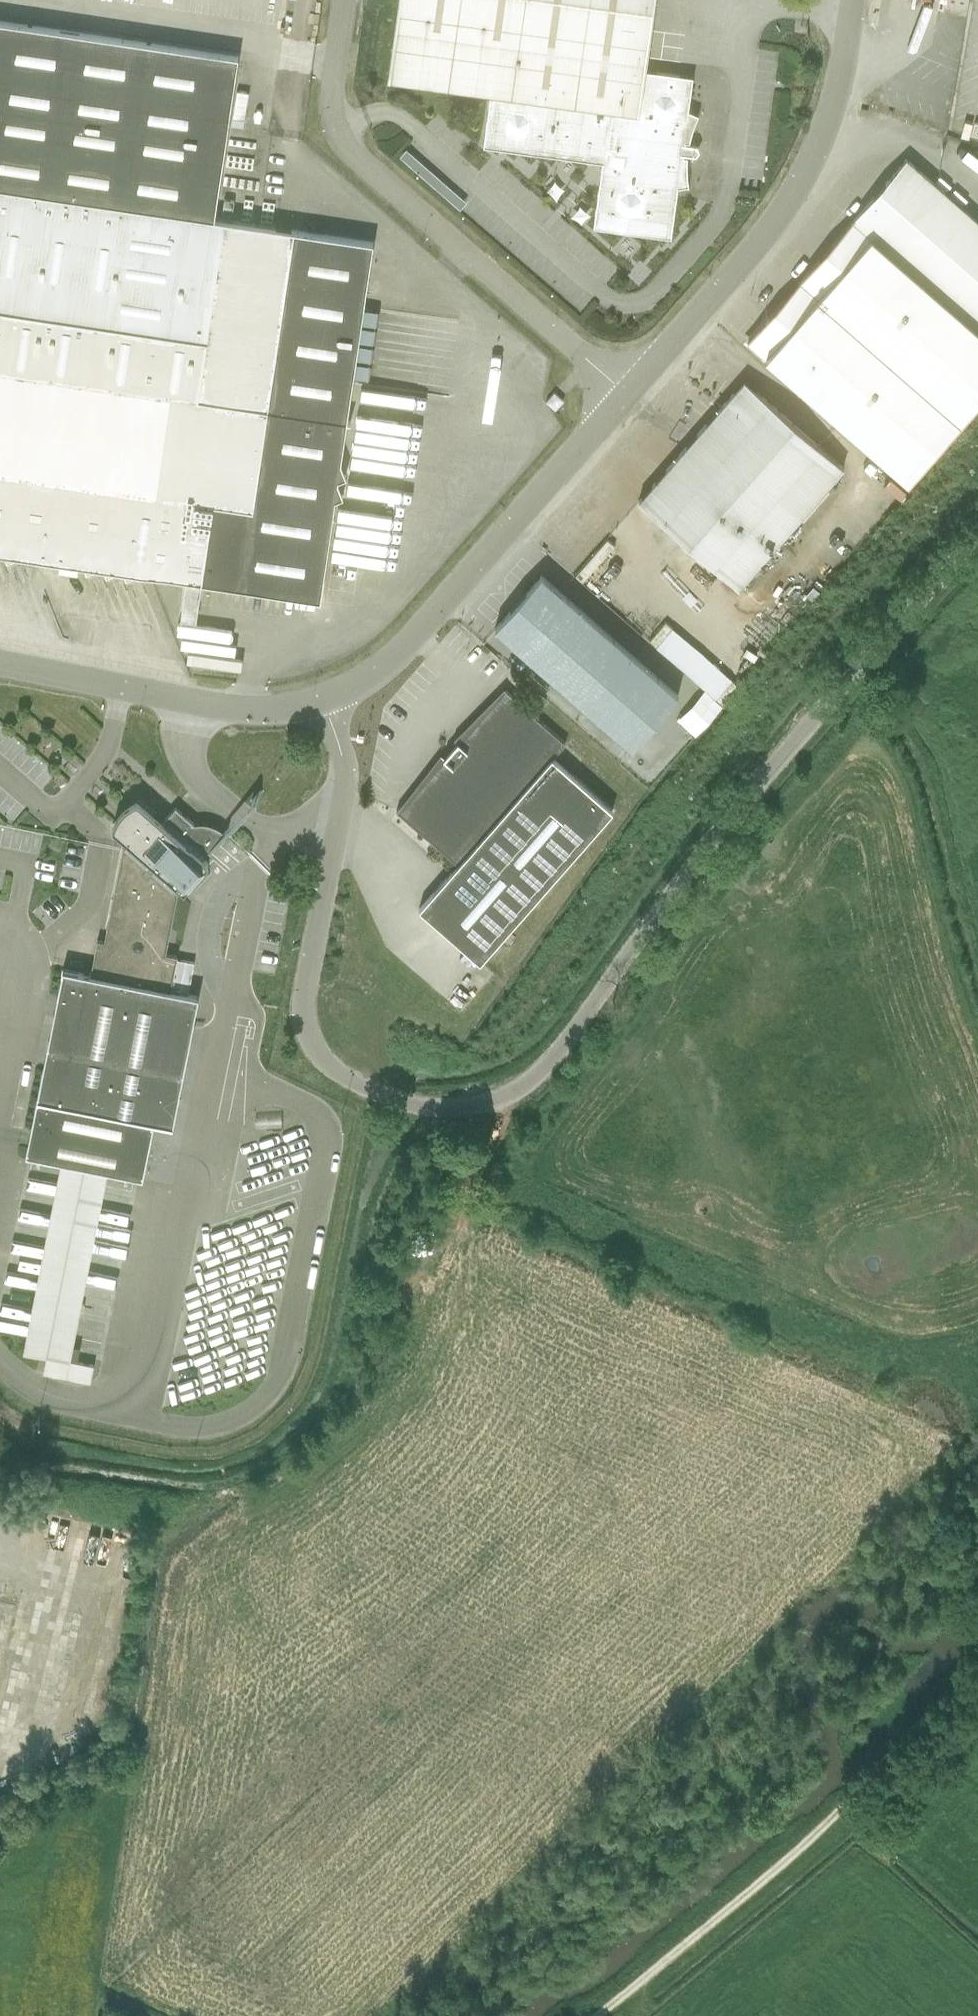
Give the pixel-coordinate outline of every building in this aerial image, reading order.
[(407,80),(491,92),(484,145),(603,162),(594,226),(671,237),(678,187),(688,185),(689,190),(690,190),(688,183),(688,178),(687,173),(687,167),(687,162),(688,156),(684,156),(685,144),(686,140),(689,141),(691,135),(692,130),(694,125),(696,119),(698,114),(701,109),(700,109),(697,114),(688,110),(693,77),(645,70),(655,0),(398,0),(387,77),(407,80)] [(196,621),(202,582),(321,599),(335,498),(343,495),(338,481),(338,478),(346,475),(341,461),(373,242),(214,218),(238,56),(0,21),(0,553),(1,552),(5,553),(8,560),(21,555),(84,564),(87,572),(100,567),(104,567),(107,575),(120,570),(124,570),(127,578),(140,573),(187,580),(181,619),(196,621)] [(954,430),(977,402),(977,221),(906,158),(792,289),(954,430)] [(977,176),(977,166),(970,161),(965,168),(977,176)] [(954,430),(792,289),(747,340),(909,482),(954,430)] [(740,385),(721,406),(639,501),(739,588),(844,467),(750,384),(740,385)] [(679,695),(560,591),(542,575),(495,628),(632,748),(679,695)] [(697,734),(740,682),(669,623),(653,642),(705,685),(678,718),(697,734)] [(419,909),(479,962),(612,811),(553,757),(566,743),(513,695),(506,691),(506,690),(505,689),(454,740),(458,743),(445,758),(441,755),(397,811),(458,865),(419,909)] [(27,1152),(60,1159),(107,1168),(142,1175),(153,1123),(173,1127),(197,998),(187,996),(194,961),(165,955),(176,894),(173,891),(176,888),(182,893),(187,888),(193,894),(209,876),(202,870),(207,864),(201,859),(204,856),(205,857),(228,831),(226,829),(225,831),(222,829),(215,825),(211,823),(207,822),(203,822),(199,822),(194,822),(176,806),(165,818),(168,820),(165,823),(137,799),(132,801),(125,805),(120,810),(118,813),(114,819),(113,823),(111,828),(139,852),(136,855),(124,845),(105,941),(97,940),(91,974),(64,968),(27,1152)] [(43,1372),(90,1381),(93,1365),(47,1355),(43,1372)]
